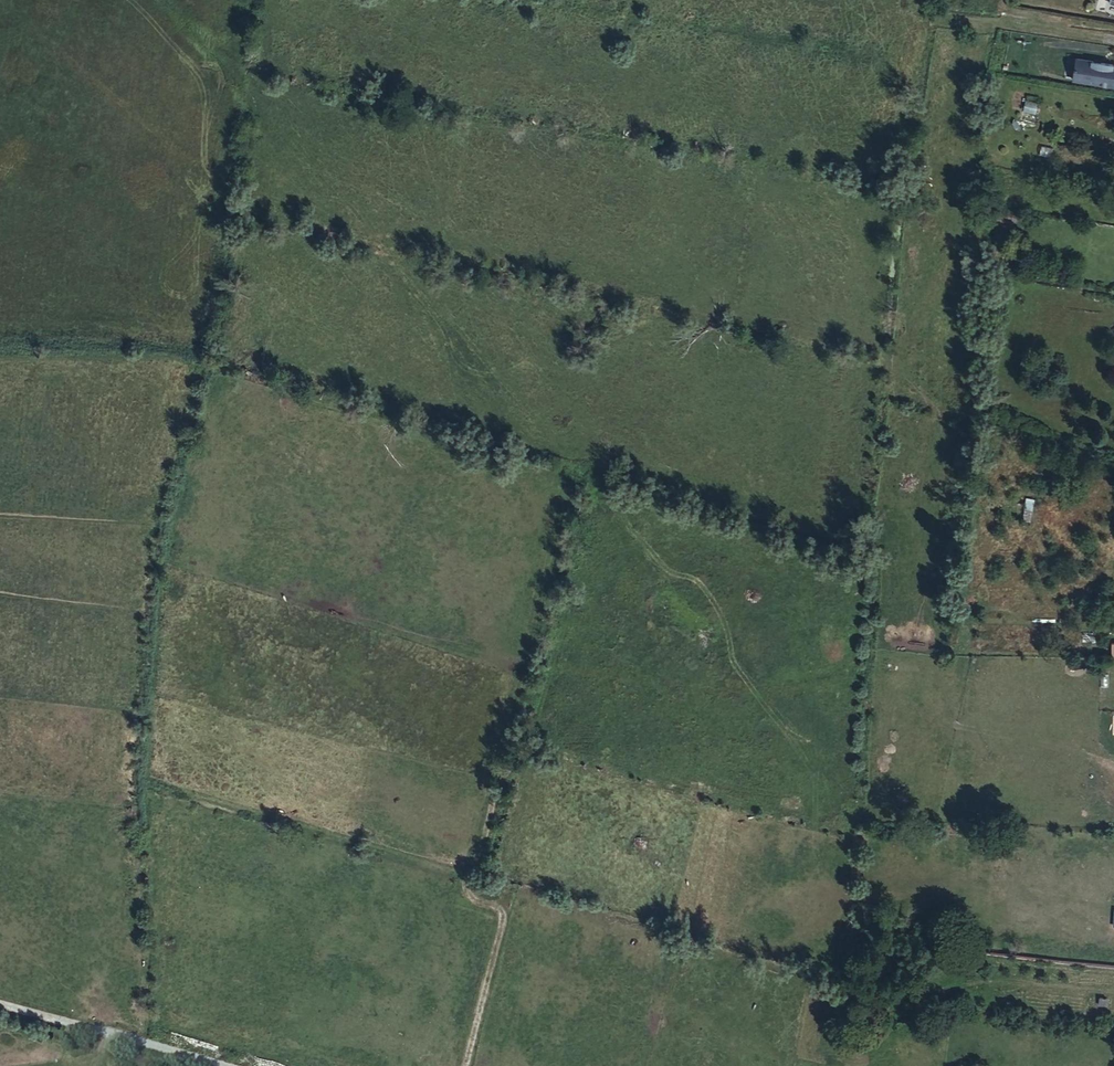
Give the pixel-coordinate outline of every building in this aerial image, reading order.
[(1076,58),(1073,79),(1113,86),(1113,64),(1076,58)] [(1036,114),(1039,104),(1027,101),(1024,111),(1036,114)] [(1108,1002),(1098,1001),(1096,1011),(1107,1010),(1108,1002)]
